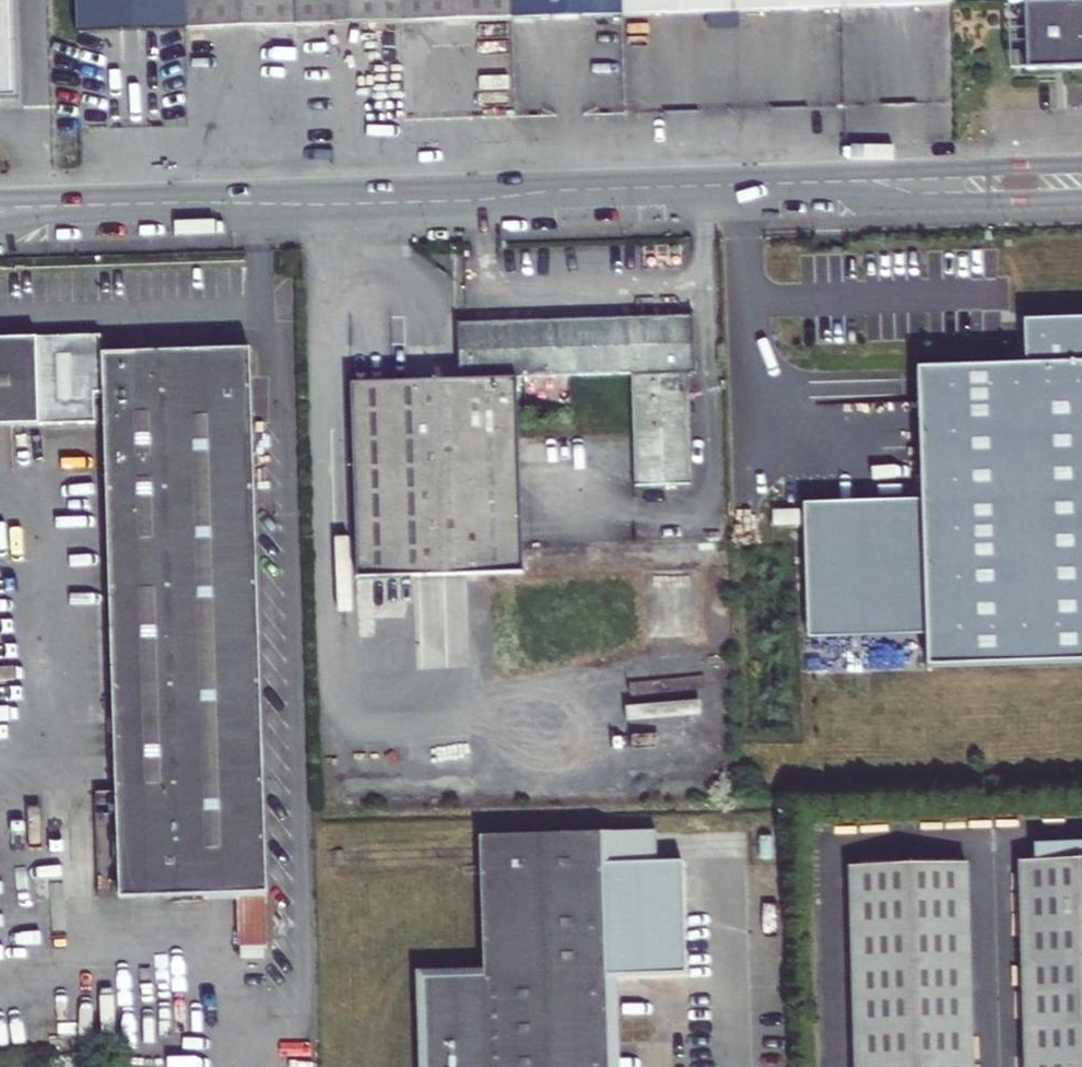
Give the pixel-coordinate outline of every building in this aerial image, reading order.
[(15,0),(0,0),(0,101),(18,100),(15,0)] [(79,34),(952,7),(952,0),(78,0),(79,34)] [(1025,71),(1081,70),(1081,0),(1006,0),(1006,5),(1023,5),(1025,71)] [(632,376),(635,489),(691,487),(688,374),(697,374),(695,319),(457,326),(459,382),(351,385),(357,579),(523,574),(517,380),(632,376)] [(1024,322),(1026,365),(918,369),(922,501),(803,505),(807,639),(926,635),(927,667),(1081,662),(1081,320),(1024,322)] [(250,351),(102,355),(101,336),(0,339),(0,427),(96,424),(95,394),(104,393),(119,900),(237,896),(238,948),(268,947),(250,351)] [(608,1043),(602,833),(480,837),(484,977),(423,979),(425,1066),(609,1066),(608,1043)] [(1019,862),(1024,1066),(1081,1066),(1081,861),(1019,862)] [(964,864),(848,867),(854,1066),(971,1066),(964,864)]
